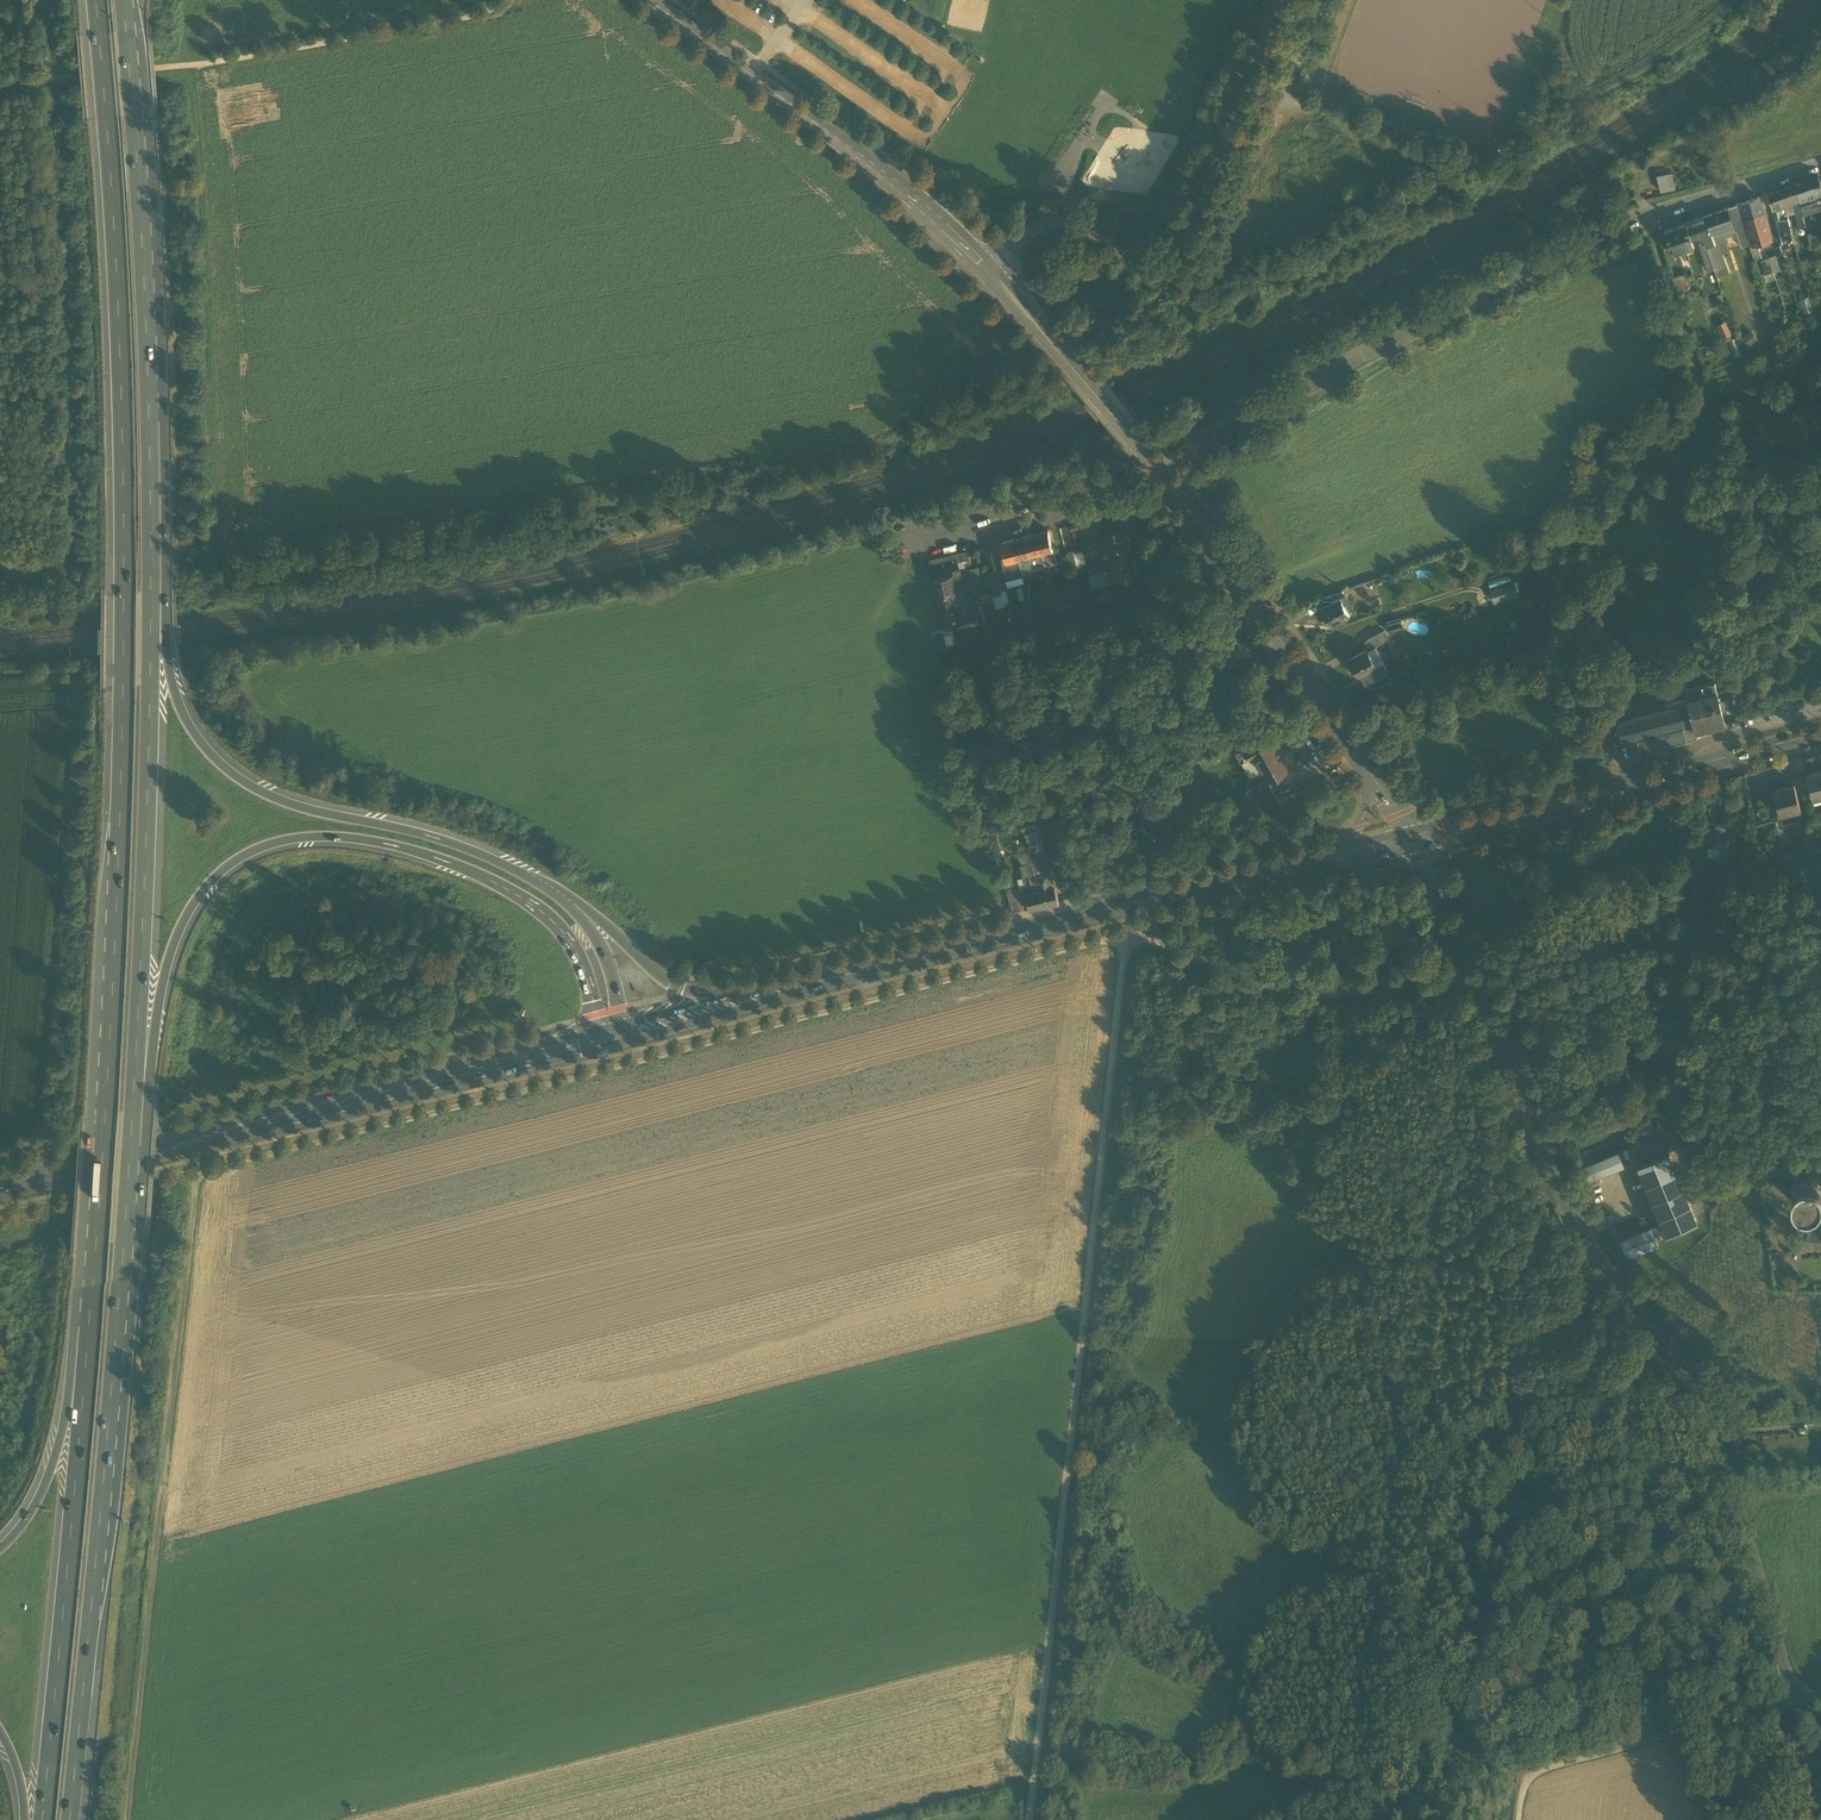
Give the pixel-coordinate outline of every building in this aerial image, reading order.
[(1657,179),(1660,194),(1675,191),(1671,176),(1657,179)] [(1801,202),(1820,195),(1820,183),(1818,177),(1795,185),(1801,202)] [(1800,203),(1801,202),(1795,185),(1781,190),(1786,207),(1792,205),(1800,202),(1800,203)] [(1778,210),(1786,207),(1781,190),(1769,194),(1773,211),(1778,210)] [(1620,200),(1622,207),(1635,202),(1632,195),(1620,200)] [(1801,202),(1803,213),(1820,206),(1820,195),(1801,202)] [(1741,204),(1746,219),(1763,214),(1758,198),(1741,204)] [(1802,212),(1800,203),(1800,202),(1792,205),(1794,214),(1795,214),(1802,212)] [(1794,215),(1794,214),(1792,205),(1786,207),(1788,216),(1794,215)] [(1737,233),(1742,248),(1749,246),(1750,245),(1742,221),(1737,206),(1727,210),(1733,226),(1736,233),(1737,233)] [(1820,210),(1820,206),(1803,213),(1803,216),(1820,210)] [(1788,216),(1786,207),(1778,210),(1779,215),(1781,221),(1788,218),(1788,216)] [(1727,210),(1705,218),(1711,233),(1722,229),(1733,226),(1727,210)] [(1805,226),(1803,216),(1802,212),(1795,214),(1799,228),(1805,226)] [(1746,219),(1754,244),(1757,243),(1771,239),(1769,233),(1755,237),(1754,234),(1768,229),(1763,214),(1746,219)] [(1781,241),(1786,239),(1783,231),(1781,221),(1779,215),(1775,217),(1781,241)] [(1703,236),(1711,233),(1705,218),(1686,225),(1691,241),(1698,239),(1703,236)] [(1791,229),(1788,218),(1781,221),(1783,231),(1791,229)] [(1694,247),(1691,241),(1686,225),(1675,229),(1683,251),(1694,247)] [(1725,237),(1736,233),(1733,226),(1722,229),(1722,230),(1725,237)] [(1673,255),(1683,251),(1675,229),(1665,233),(1673,255)] [(1706,248),(1710,258),(1721,254),(1716,240),(1725,237),(1722,230),(1722,229),(1711,233),(1715,245),(1706,248)] [(1791,229),(1783,231),(1786,239),(1793,237),(1791,229)] [(1715,245),(1711,233),(1703,236),(1705,243),(1700,245),(1699,245),(1700,250),(1706,248),(1715,245)] [(1721,254),(1722,255),(1730,252),(1725,237),(1716,240),(1721,254)] [(1773,246),(1771,239),(1757,243),(1759,250),(1773,246)] [(1754,260),(1761,257),(1759,250),(1757,243),(1754,244),(1750,245),(1749,246),(1750,248),(1754,260)] [(1706,266),(1712,264),(1710,258),(1706,248),(1700,250),(1706,266)] [(1722,255),(1721,254),(1710,258),(1712,264),(1713,269),(1725,264),(1722,255)] [(1769,258),(1773,271),(1780,269),(1775,256),(1769,258)] [(1762,260),(1766,274),(1773,271),(1769,258),(1762,260)] [(1714,271),(1713,269),(1712,264),(1706,266),(1708,273),(1714,271)] [(1713,269),(1714,271),(1716,278),(1729,275),(1725,264),(1713,269)] [(1776,279),(1773,271),(1766,274),(1764,274),(1766,282),(1776,279)] [(1672,279),(1678,295),(1690,291),(1684,275),(1672,279)] [(1803,314),(1813,312),(1809,297),(1799,299),(1803,314)] [(1818,297),(1811,299),(1813,309),(1820,308),(1818,297)] [(1804,327),(1800,314),(1788,317),(1790,327),(1791,330),(1804,327)] [(1780,330),(1790,327),(1788,317),(1787,317),(1777,320),(1780,330)] [(1732,334),(1726,321),(1716,325),(1723,338),(1732,334)] [(1751,330),(1742,337),(1749,347),(1758,339),(1751,330)] [(1742,355),(1736,338),(1729,340),(1734,357),(1742,355)] [(1125,529),(1104,534),(1107,546),(1128,541),(1125,529)] [(1037,534),(1042,554),(1054,551),(1049,531),(1037,534)] [(1025,537),(1030,557),(1042,554),(1037,534),(1025,537)] [(1086,551),(1107,546),(1104,534),(1098,535),(1100,541),(1096,542),(1095,539),(1081,543),(1083,550),(1083,552),(1084,552),(1086,551)] [(1024,559),(1030,557),(1025,537),(1013,540),(1019,560),(1023,575),(1028,573),(1024,559)] [(1001,542),(1005,558),(1007,563),(1019,560),(1013,540),(1001,542)] [(1128,541),(1107,546),(1109,551),(1110,557),(1131,552),(1128,541)] [(1101,553),(1109,551),(1107,546),(1086,551),(1087,556),(1101,553)] [(1083,550),(1074,552),(1077,565),(1086,563),(1084,552),(1083,552),(1083,550)] [(1056,562),(1054,551),(1042,554),(1043,560),(1044,560),(1044,562),(1045,565),(1056,562)] [(1067,553),(1067,556),(1070,567),(1077,565),(1074,552),(1074,551),(1067,553)] [(1134,564),(1131,552),(1110,557),(1112,565),(1113,569),(1134,564)] [(1043,560),(1042,554),(1030,557),(1032,565),(1041,563),(1040,561),(1043,560)] [(1071,570),(1070,567),(1067,556),(1060,558),(1064,572),(1071,570)] [(1032,565),(1030,557),(1024,559),(1028,573),(1034,572),(1032,565)] [(1023,575),(1019,560),(1007,563),(1005,558),(1001,559),(1004,569),(1007,579),(1023,575)] [(1089,575),(1113,569),(1112,565),(1107,566),(1106,564),(1087,569),(1089,575)] [(1134,564),(1113,569),(1116,581),(1117,581),(1137,575),(1134,564)] [(972,577),(974,583),(981,581),(982,581),(978,567),(970,569),(972,577)] [(952,570),(953,574),(954,574),(955,580),(963,578),(961,568),(952,570)] [(1004,569),(996,571),(1000,584),(1007,582),(1007,579),(1004,569)] [(1117,581),(1116,581),(1113,569),(1089,575),(1092,587),(1117,581)] [(1000,585),(1000,584),(996,571),(987,574),(991,587),(1000,585)] [(935,591),(962,585),(961,582),(955,583),(955,580),(954,574),(953,574),(932,579),(935,591)] [(1007,582),(1008,586),(1025,582),(1023,575),(1007,579),(1007,582)] [(1398,575),(1389,577),(1390,584),(1400,581),(1398,575)] [(963,578),(955,580),(955,583),(961,582),(962,585),(973,583),(974,583),(972,577),(963,578)] [(1007,582),(1000,584),(1000,585),(1001,588),(1001,591),(1007,589),(1008,589),(1008,586),(1007,582)] [(973,583),(962,585),(962,589),(957,591),(958,598),(966,596),(965,590),(974,588),(974,587),(973,583)] [(1517,596),(1513,583),(1490,590),(1495,604),(1517,596)] [(937,603),(958,598),(957,591),(962,589),(962,585),(935,591),(937,603)] [(1001,591),(1001,588),(992,591),(993,596),(1002,593),(1001,591)] [(1010,602),(1007,589),(1001,591),(1002,593),(1005,603),(1010,602)] [(1318,599),(1322,607),(1340,597),(1345,594),(1342,591),(1318,599)] [(1002,593),(993,596),(996,608),(1005,605),(1005,603),(1002,593)] [(1340,597),(1344,605),(1349,602),(1345,594),(1340,597)] [(1096,598),(1097,605),(1113,601),(1111,595),(1096,598)] [(966,596),(958,598),(960,606),(966,605),(966,609),(979,605),(978,599),(971,600),(969,596),(966,596)] [(1322,607),(1332,625),(1350,615),(1344,605),(1340,597),(1322,607)] [(940,614),(966,609),(966,605),(960,606),(958,598),(937,603),(940,614)] [(1351,600),(1349,602),(1344,605),(1350,615),(1357,611),(1351,600)] [(1056,609),(1057,615),(1080,609),(1079,603),(1056,609)] [(979,605),(966,609),(967,613),(969,612),(971,621),(977,620),(978,624),(986,622),(983,612),(981,612),(979,605)] [(1479,620),(1475,606),(1469,607),(1474,622),(1479,620)] [(942,627),(950,625),(957,624),(963,622),(962,614),(967,613),(966,609),(940,614),(942,627)] [(962,614),(963,622),(971,621),(969,612),(967,613),(962,614)] [(1401,619),(1386,623),(1388,632),(1404,627),(1401,619)] [(950,625),(942,627),(943,630),(944,630),(947,646),(954,644),(951,629),(950,625)] [(933,632),(936,649),(947,646),(944,630),(943,630),(933,632)] [(1380,634),(1384,642),(1389,639),(1385,631),(1380,634)] [(1384,642),(1380,634),(1367,641),(1371,649),(1377,646),(1384,642)] [(1376,666),(1383,662),(1385,661),(1377,646),(1371,649),(1368,650),(1376,666)] [(1383,662),(1376,666),(1368,650),(1350,659),(1359,676),(1363,675),(1367,683),(1388,671),(1383,662)] [(1445,650),(1433,650),(1433,660),(1445,660),(1445,650)] [(1723,680),(1726,691),(1740,687),(1740,676),(1723,680)] [(1688,700),(1718,692),(1715,682),(1686,689),(1688,698),(1688,700)] [(1720,699),(1718,692),(1688,700),(1690,705),(1678,708),(1618,723),(1623,743),(1638,739),(1695,725),(1696,731),(1697,731),(1726,724),(1723,714),(1720,699)] [(1720,699),(1723,714),(1732,712),(1729,697),(1720,699)] [(1688,700),(1688,698),(1676,701),(1678,708),(1690,705),(1688,700)] [(1698,737),(1697,731),(1696,731),(1695,725),(1638,739),(1641,751),(1698,737)] [(1263,772),(1268,781),(1290,769),(1271,734),(1245,748),(1246,750),(1237,754),(1242,763),(1251,758),(1251,759),(1255,757),(1263,772)] [(1219,759),(1215,752),(1202,759),(1206,767),(1219,759)] [(1251,758),(1242,763),(1250,778),(1263,772),(1255,757),(1251,759),(1251,758)] [(1245,792),(1252,804),(1274,792),(1268,781),(1263,772),(1250,778),(1255,787),(1245,792)] [(1813,800),(1820,798),(1820,772),(1807,775),(1808,777),(1811,791),(1813,800)] [(1737,778),(1740,792),(1747,791),(1744,777),(1737,778)] [(1808,777),(1800,779),(1804,793),(1811,791),(1808,777)] [(1315,793),(1323,792),(1321,779),(1314,780),(1315,793)] [(1797,794),(1804,793),(1800,779),(1793,781),(1794,786),(1795,786),(1797,794)] [(1774,791),(1779,814),(1800,809),(1797,794),(1795,786),(1794,786),(1774,791)] [(1294,791),(1278,799),(1282,807),(1298,801),(1294,791)] [(1250,805),(1256,816),(1282,807),(1278,799),(1274,792),(1252,804),(1250,805)] [(1229,825),(1256,816),(1250,805),(1225,819),(1229,825)] [(1217,817),(1213,807),(1205,810),(1209,820),(1217,817)] [(1801,812),(1800,809),(1779,814),(1780,817),(1801,812)] [(1039,818),(1022,823),(1024,830),(1041,826),(1039,818)] [(1712,868),(1725,870),(1730,827),(1711,825),(1708,846),(1721,848),(1719,858),(1714,858),(1712,868)] [(1043,843),(1046,855),(1047,855),(1056,853),(1054,840),(1043,843)] [(1721,848),(1708,846),(1707,857),(1714,858),(1719,858),(1721,848)] [(1025,894),(1026,894),(1026,893),(1039,890),(1031,858),(1029,851),(1018,854),(1024,877),(1027,888),(1024,889),(1025,894)] [(1796,854),(1786,853),(1784,868),(1794,870),(1796,854)] [(1031,858),(1039,890),(1055,886),(1050,870),(1049,866),(1047,855),(1046,855),(1036,858),(1035,857),(1031,858)] [(1709,888),(1721,890),(1725,870),(1712,868),(1709,888)] [(1027,888),(1024,877),(1017,879),(1020,890),(1024,889),(1027,888)] [(1009,891),(1015,890),(1013,878),(1007,880),(1009,891)] [(1059,903),(1055,886),(1039,890),(1043,907),(1059,903)] [(1010,902),(1013,913),(1025,910),(1020,892),(1017,889),(1015,890),(1009,891),(1008,892),(1010,902)] [(1043,907),(1039,890),(1026,893),(1026,894),(1030,909),(1029,909),(1029,910),(1043,907)] [(1574,1169),(1580,1184),(1624,1166),(1619,1151),(1574,1169)] [(1663,1223),(1652,1228),(1655,1236),(1666,1232),(1667,1235),(1698,1222),(1693,1210),(1670,1152),(1639,1164),(1662,1222),(1663,1223)] [(1820,1200),(1820,1176),(1819,1173),(1811,1170),(1801,1171),(1794,1176),(1790,1185),(1791,1194),(1796,1202),(1805,1205),(1814,1204),(1820,1200)] [(1658,1245),(1655,1236),(1652,1228),(1651,1227),(1621,1239),(1628,1257),(1658,1245)] [(1820,1246),(1820,1229),(1808,1228),(1807,1245),(1820,1246)]
